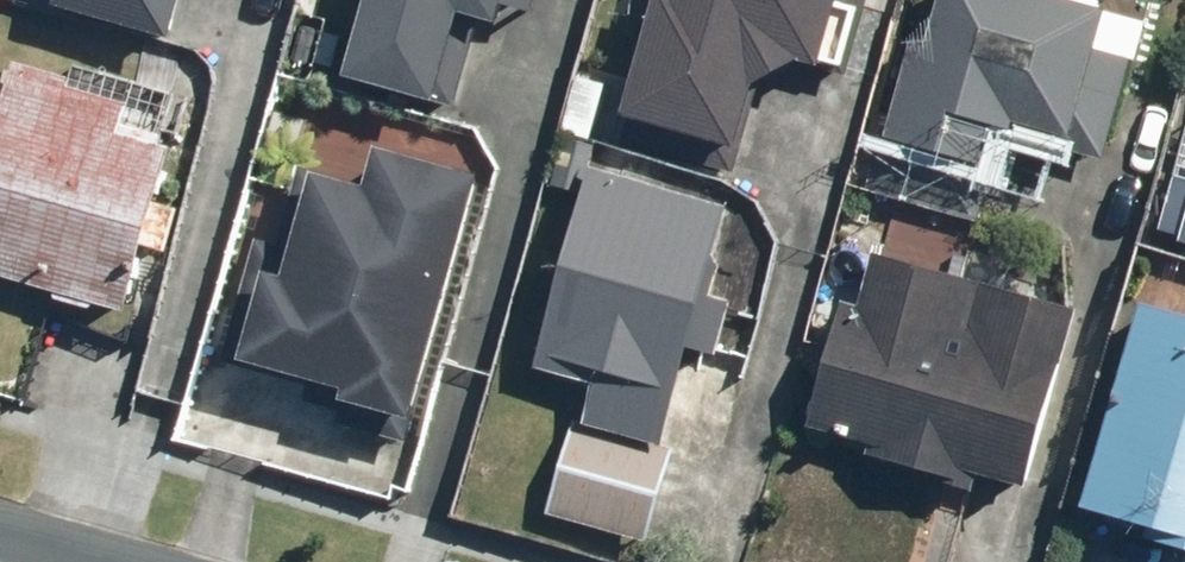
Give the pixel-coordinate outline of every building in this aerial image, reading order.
[(59,8),(179,46),(193,0),(62,0),(59,8)] [(349,90),(464,123),(489,35),(512,41),(517,21),(542,28),(550,0),(374,0),(349,90)] [(623,141),(742,175),(765,95),(809,69),(829,74),(832,63),(846,67),(861,13),(848,9),(850,0),(663,0),(623,141)] [(935,49),(915,44),(890,137),(889,137),(873,190),(982,222),(998,169),(991,167),(1000,133),(1106,163),(1145,23),(1062,0),(949,0),(935,49)] [(59,294),(57,302),(100,314),(102,307),(135,317),(183,151),(128,135),(136,107),(75,90),(77,83),(19,67),(8,106),(0,104),(0,277),(59,294)] [(1181,239),(1184,240),(1184,143),(1159,228),(1182,235),(1181,239)] [(338,426),(412,447),(415,437),(424,439),(495,191),(486,188),(489,180),(385,150),(374,189),(301,168),(279,245),(260,240),(225,364),(261,374),(259,382),(307,395),(305,403),(341,413),(338,426)] [(736,208),(595,171),(540,372),(598,388),(587,428),(670,450),(736,208)] [(850,303),(812,428),(875,446),(871,460),(981,493),(985,480),(1032,494),(1086,317),(876,254),(860,306),(850,303)] [(1137,296),(1074,504),(1145,524),(1142,534),(1184,546),(1184,310),(1137,296)]
